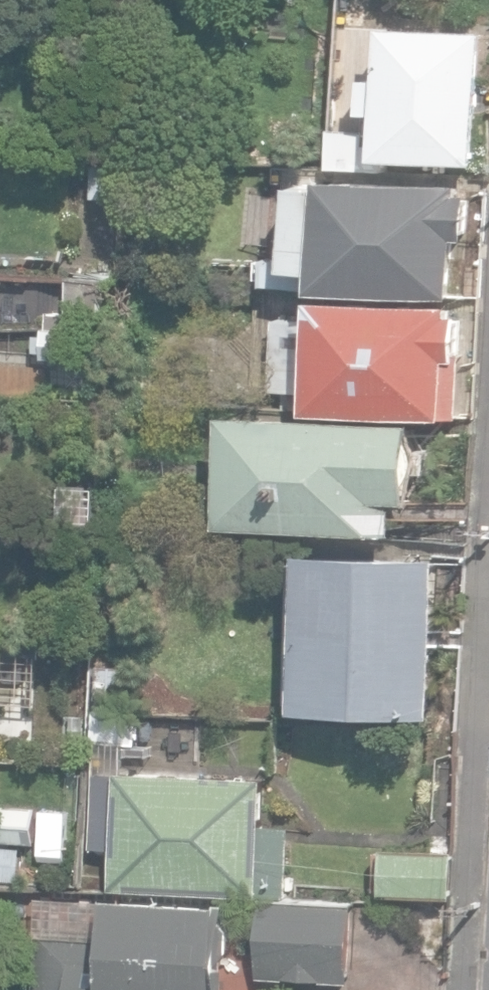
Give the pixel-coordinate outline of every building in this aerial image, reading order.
[(380,157),(478,163),(479,123),(486,33),(391,26),(388,77),(370,75),(367,113),(384,114),(380,157)] [(332,168),(376,170),(378,135),(334,133),(332,168)] [(299,183),(294,259),(294,267),(323,271),(323,287),(455,297),(458,262),(468,263),(469,238),(474,194),(463,193),(464,183),(330,175),(328,186),(299,183)] [(119,261),(86,258),(85,276),(118,279),(119,261)] [(294,267),(294,259),(270,258),(268,283),(323,287),(323,271),(294,267)] [(47,324),(106,326),(106,280),(71,279),(70,313),(47,312),(47,324)] [(315,410),(462,418),(466,338),(462,338),(463,313),(454,313),(454,305),(320,298),(315,410)] [(47,361),(108,362),(108,330),(47,329),(47,361)] [(224,526),(399,534),(400,501),(414,502),(419,423),(306,417),(231,413),(224,526)] [(299,710),(438,715),(443,557),(310,552),(310,564),(306,563),(298,563),(292,702),(300,702),(299,710)] [(95,742),(139,745),(140,711),(127,710),(129,666),(99,665),(95,742)] [(114,890),(264,895),(264,893),(292,894),(295,825),(267,823),(268,777),(120,771),(118,770),(118,761),(102,761),(102,774),(95,774),(92,849),(115,849),(114,890)] [(21,883),(24,845),(0,843),(0,881),(21,883)] [(384,894),(454,899),(458,853),(388,847),(384,894)] [(229,903),(112,897),(109,942),(75,939),(78,906),(40,903),(35,989),(224,989),(229,903)] [(261,977),(353,982),(357,904),(265,898),(261,977)]
